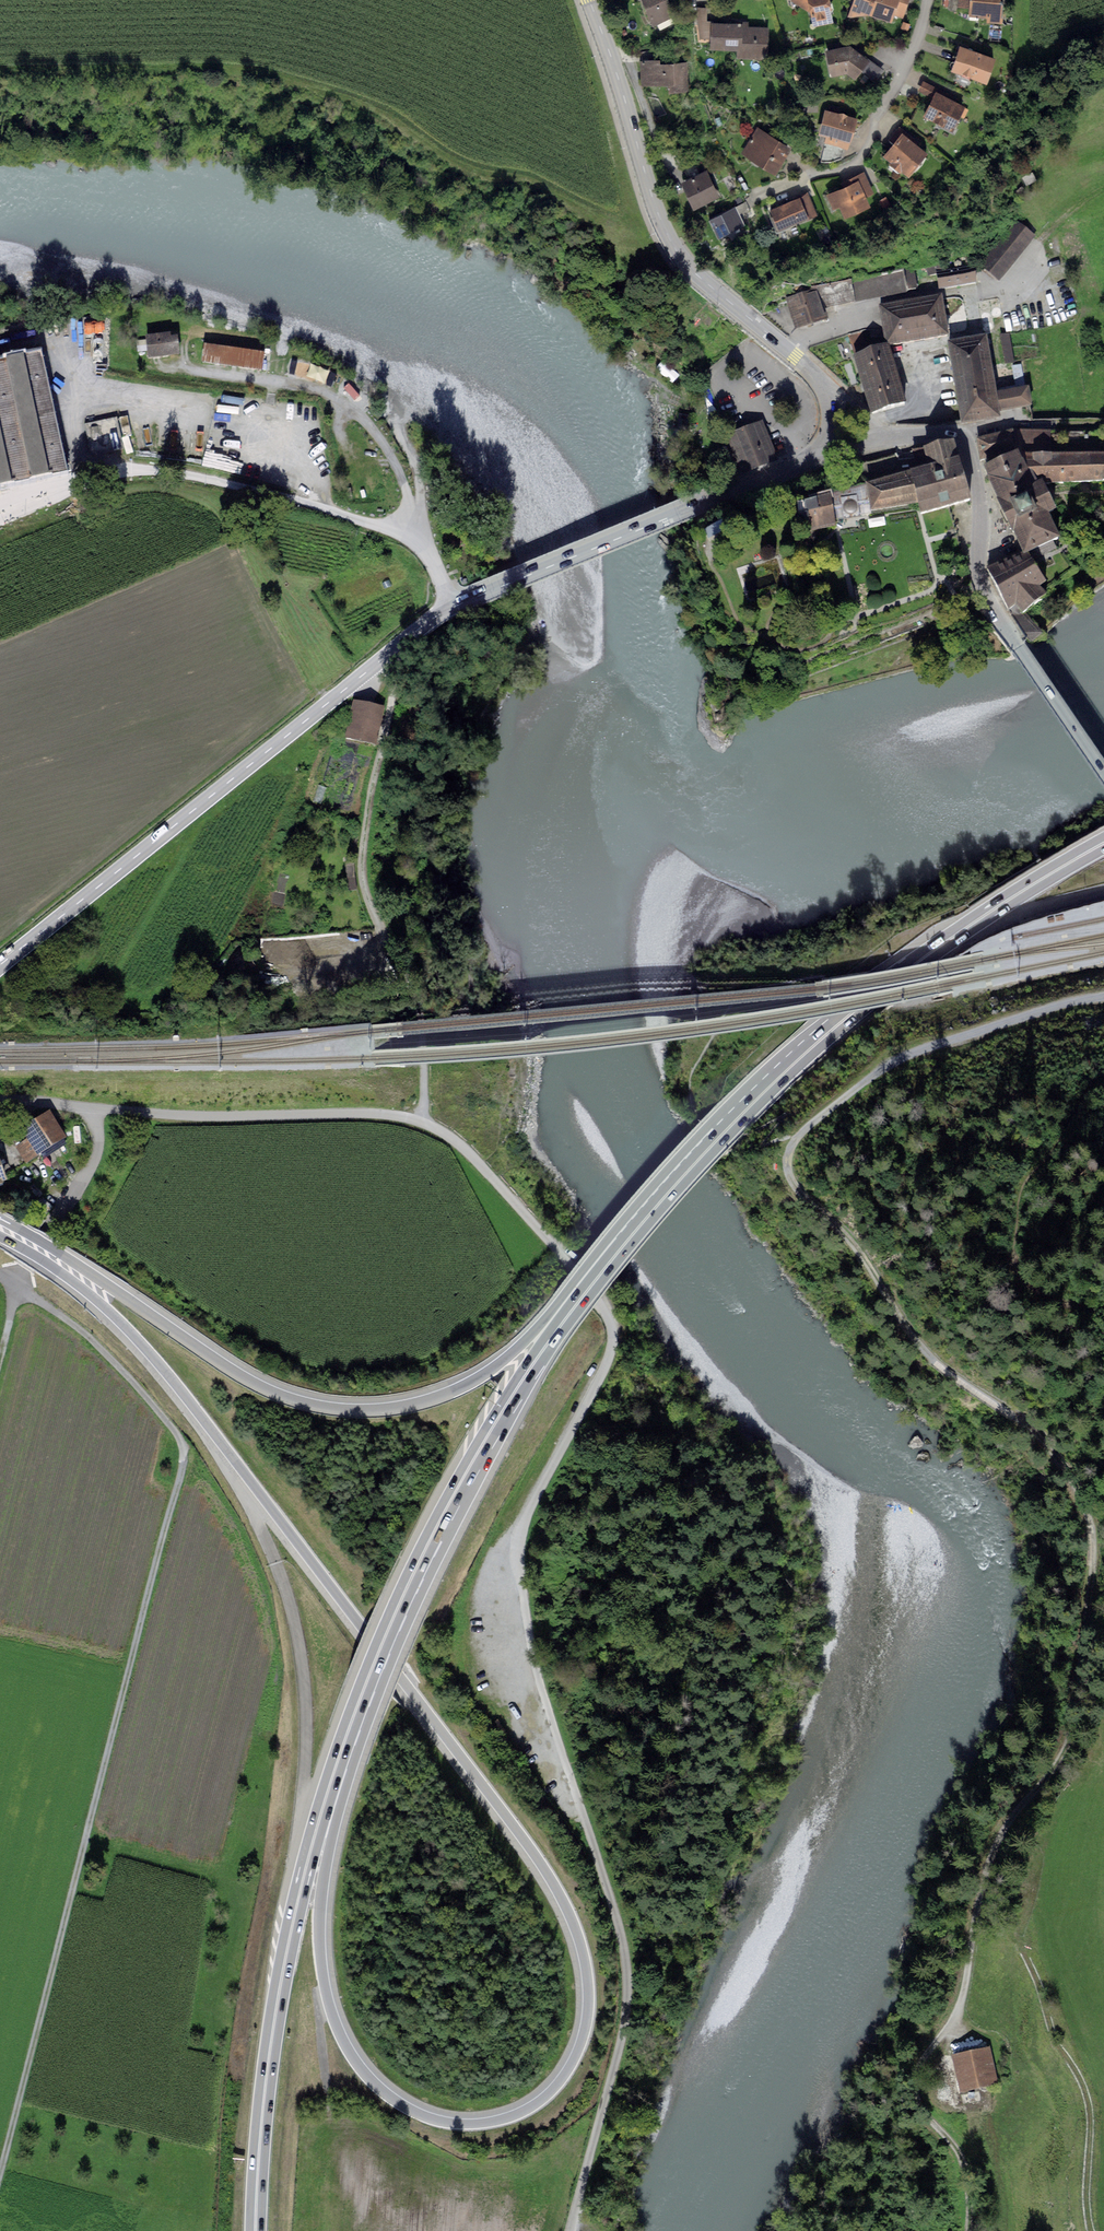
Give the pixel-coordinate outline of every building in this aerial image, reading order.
[(653,26),(676,16),(668,0),(642,0),(653,26)] [(789,0),(810,12),(808,0),(789,0)] [(810,12),(813,28),(833,24),(831,13),(833,10),(832,3),(829,1),(829,0),(808,0),(810,12)] [(875,0),(853,0),(847,17),(850,18),(870,15),(875,0)] [(870,15),(891,23),(894,16),(899,0),(875,0),(870,15)] [(894,16),(903,19),(909,0),(899,0),(894,16)] [(947,9),(957,11),(959,0),(949,0),(947,9)] [(969,16),(987,18),(987,22),(1000,24),(1002,0),(971,0),(969,16)] [(708,8),(697,8),(697,25),(699,39),(711,39),(711,23),(708,23),(708,8)] [(742,24),(711,23),(711,39),(711,50),(738,50),(738,58),(767,59),(768,27),(749,27),(749,21),(742,21),(742,24)] [(903,22),(901,28),(908,31),(910,24),(903,22)] [(851,46),(825,52),(831,78),(847,74),(855,80),(862,70),(869,60),(851,46)] [(996,59),(960,46),(951,72),(962,75),(961,78),(969,80),(970,78),(987,84),(996,59)] [(641,52),(642,61),(660,61),(659,51),(641,52)] [(882,69),(869,60),(862,70),(875,79),(882,69)] [(642,61),(640,61),(641,86),(671,85),(671,92),(689,92),(688,63),(660,64),(660,61),(642,61)] [(918,91),(932,98),(936,92),(937,89),(922,82),(918,91)] [(965,107),(936,92),(932,98),(923,117),(953,132),(965,107)] [(838,114),(825,110),(818,135),(825,137),(823,143),(825,144),(844,149),(850,150),(858,119),(847,116),(844,113),(838,114)] [(791,149),(756,128),(740,154),(776,175),(791,149)] [(902,133),(883,157),(890,162),(887,166),(898,175),(901,171),(908,177),(927,153),(902,133)] [(844,149),(825,144),(820,162),(830,162),(842,158),(844,149)] [(706,171),(681,183),(694,210),(719,198),(706,171)] [(855,177),(857,181),(865,198),(874,194),(864,173),(855,177)] [(1033,173),(1023,178),(1027,187),(1037,182),(1033,173)] [(857,181),(826,195),(833,210),(839,207),(845,219),(869,207),(865,198),(857,181)] [(800,196),(800,198),(809,218),(817,214),(808,192),(800,196)] [(885,197),(878,201),(882,209),(890,205),(885,197)] [(800,198),(769,211),(778,231),(809,218),(800,198)] [(745,202),(735,207),(738,215),(749,209),(745,202)] [(735,207),(709,220),(718,239),(744,226),(738,215),(735,207)] [(1017,222),(980,267),(999,282),(1036,237),(1017,222)] [(974,268),(937,274),(940,292),(977,285),(974,268)] [(913,269),(903,271),(907,294),(917,292),(913,269)] [(903,271),(852,280),(857,303),(907,294),(903,271)] [(852,280),(817,286),(825,310),(857,303),(852,280)] [(816,292),(787,300),(796,332),(825,324),(816,292)] [(941,297),(879,308),(886,349),(948,339),(941,297)] [(1057,305),(1059,318),(1074,316),(1072,303),(1057,305)] [(981,314),(982,315),(983,315),(985,315),(986,314),(987,313),(988,311),(988,310),(988,309),(987,307),(986,306),(984,306),(983,306),(982,306),(980,307),(979,308),(979,310),(979,311),(980,313),(981,314)] [(993,319),(994,320),(995,321),(997,321),(998,320),(999,319),(1000,318),(1001,316),(1001,315),(1000,313),(999,312),(998,311),(996,311),(994,311),(993,312),(992,313),(991,315),(991,316),(992,318),(993,319)] [(983,324),(984,325),(986,325),(987,325),(989,325),(990,323),(990,322),(990,321),(990,319),(989,318),(988,317),(987,316),(985,316),(984,317),(983,318),(982,319),(981,320),(981,322),(982,323),(983,324)] [(984,335),(985,335),(987,336),(988,336),(990,336),(991,335),(992,333),(992,332),(992,330),(992,329),(990,328),(989,327),(987,327),(986,327),(985,328),(984,329),(983,330),(983,332),(983,333),(984,335)] [(848,336),(854,360),(870,355),(863,331),(848,336)] [(177,334),(145,338),(148,361),(180,358),(177,334)] [(1009,335),(1000,337),(1005,365),(1014,363),(1009,335)] [(986,340),(948,347),(961,426),(1000,419),(998,412),(996,395),(986,340)] [(263,354),(204,346),(201,365),(261,373),(263,354)] [(870,355),(854,360),(871,416),(906,406),(890,350),(870,355)] [(0,365),(0,490),(68,475),(42,356),(0,365)] [(336,375),(320,369),(316,380),(332,385),(336,375)] [(1029,389),(996,395),(998,412),(1032,407),(1029,389)] [(930,422),(956,420),(956,410),(930,412),(930,422)] [(116,419),(84,426),(90,455),(122,449),(116,419)] [(742,474),(778,461),(763,421),(727,434),(742,474)] [(1017,452),(1012,431),(976,441),(980,463),(1017,452)] [(1051,457),(1050,432),(1012,431),(1017,452),(1019,457),(1051,457)] [(954,443),(924,451),(929,471),(911,475),(917,504),(921,518),(971,505),(954,443)] [(1019,457),(986,472),(1024,555),(1026,559),(1060,542),(1049,519),(1055,516),(1041,488),(1035,488),(1019,457)] [(1019,457),(1035,488),(1041,488),(1103,485),(1103,458),(1051,457),(1019,457)] [(911,475),(865,486),(871,514),(917,504),(911,475)] [(871,514),(865,486),(832,492),(835,518),(836,522),(860,518),(859,516),(871,514)] [(816,502),(804,504),(809,532),(836,528),(834,518),(835,518),(832,492),(815,497),(816,502)] [(475,550),(459,557),(462,565),(479,558),(475,550)] [(1024,555),(987,570),(1007,614),(1009,613),(1015,609),(1023,618),(1028,615),(1047,602),(1040,590),(1044,587),(1026,559),(1024,555)] [(1015,609),(1009,613),(1031,647),(1045,640),(1028,615),(1023,618),(1015,609)] [(384,707),(353,701),(346,739),(376,745),(384,707)] [(51,1109),(9,1132),(25,1160),(67,1137),(51,1109)] [(495,1678),(480,1687),(487,1698),(501,1688),(495,1678)] [(991,2049),(955,2056),(963,2096),(999,2088),(991,2049)]
